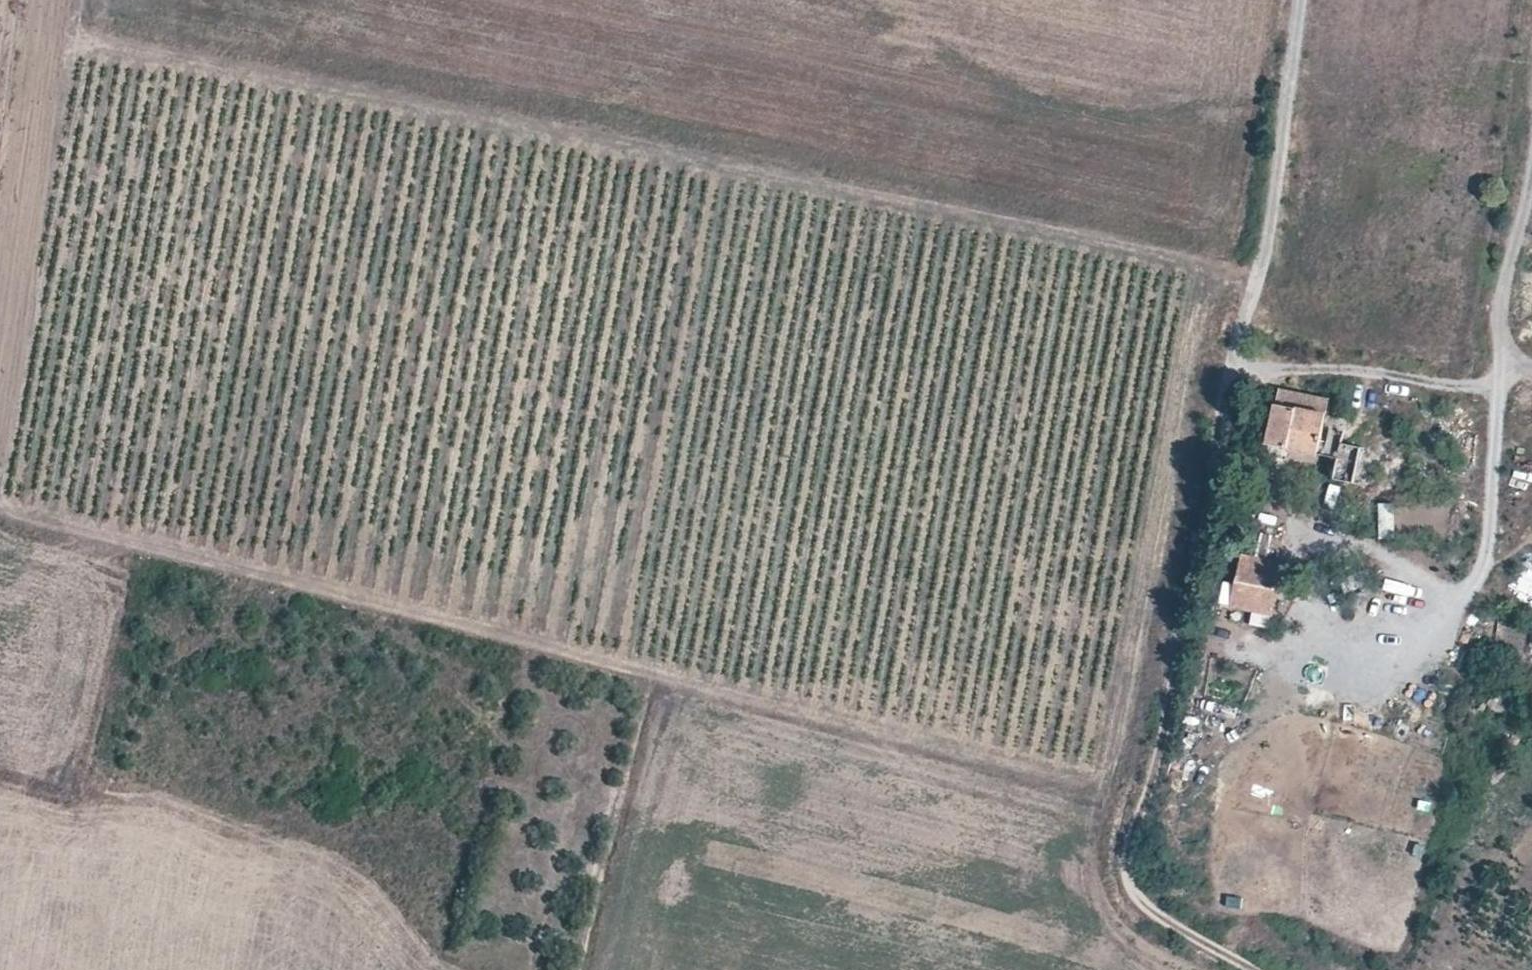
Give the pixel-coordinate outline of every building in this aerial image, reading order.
[(1328,414),(1331,398),(1280,387),(1276,404),(1328,414)] [(1320,455),(1328,414),(1276,404),(1268,445),(1320,455)] [(1340,446),(1338,480),(1365,482),(1366,447),(1340,446)] [(1274,615),(1284,564),(1243,555),(1232,607),(1274,615)] [(1499,729),(1513,701),(1494,692),(1487,704),(1474,697),(1464,717),(1478,724),(1480,720),(1499,729)]
